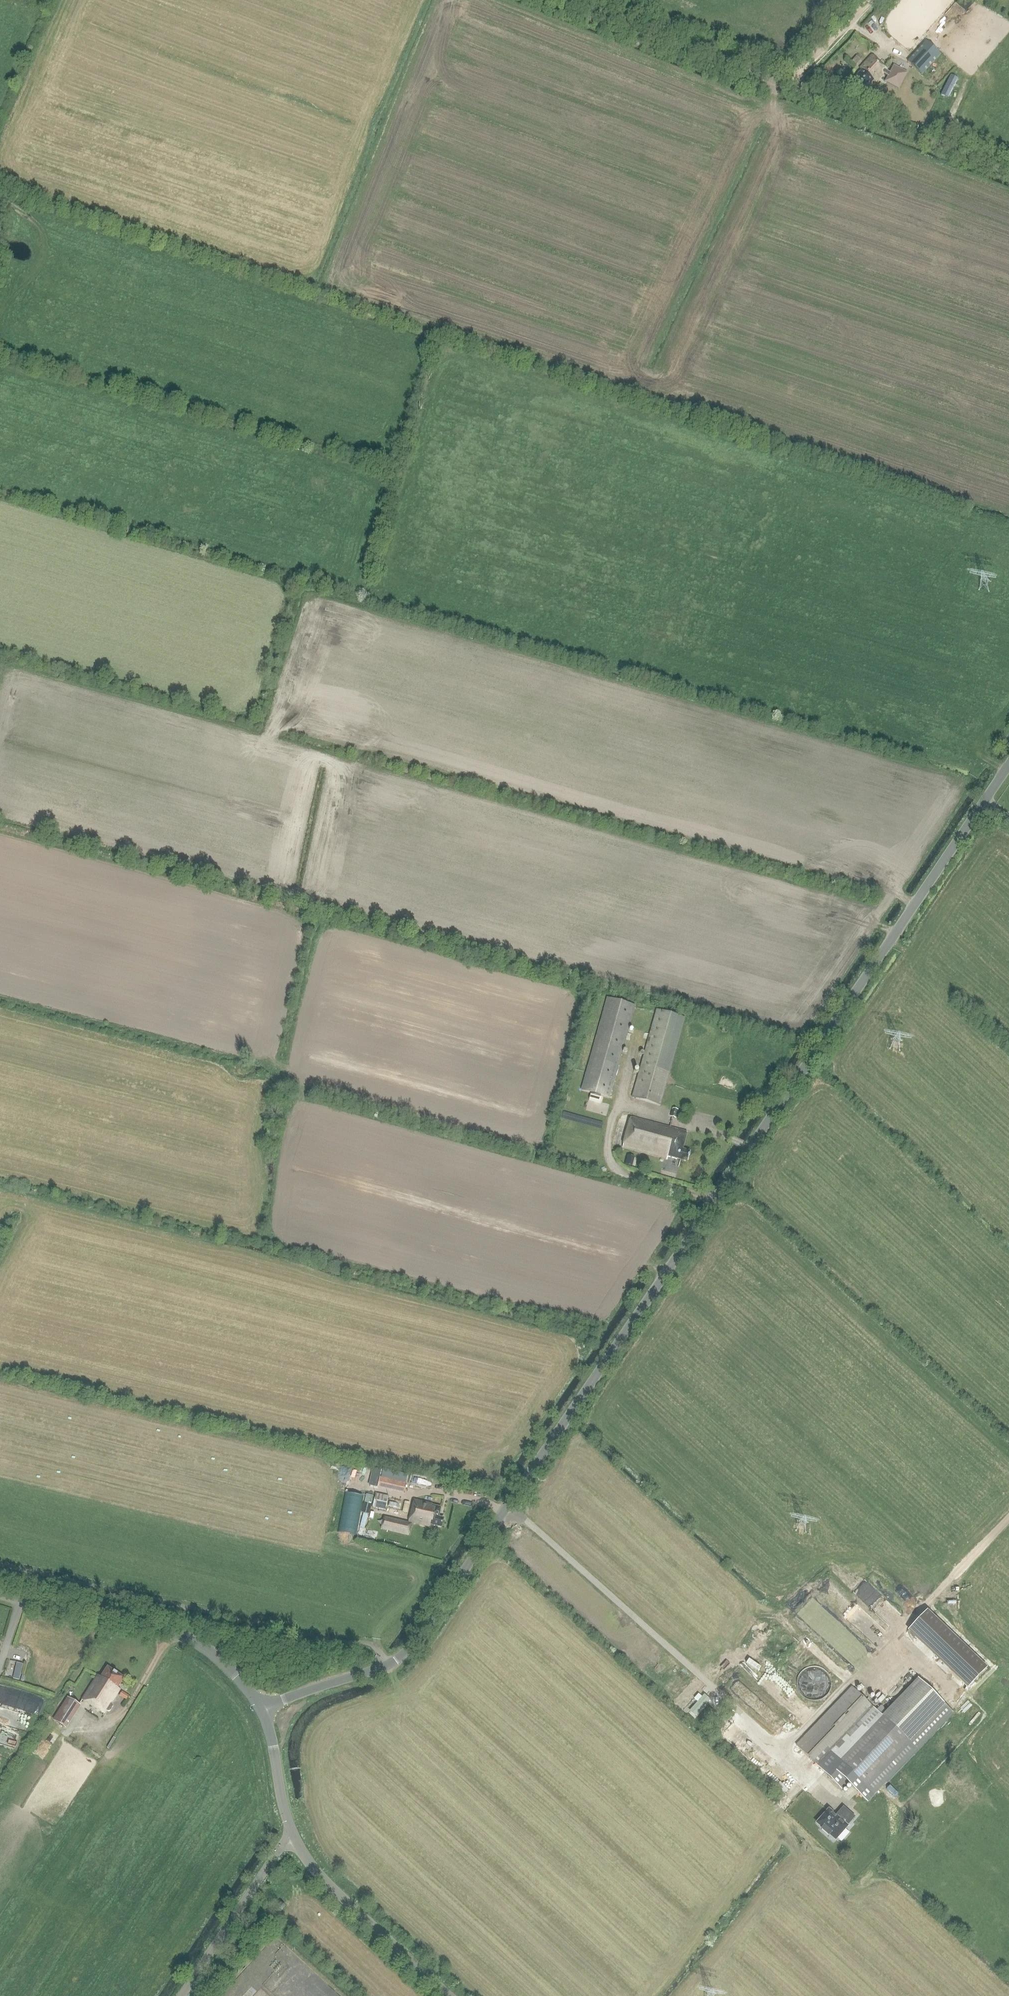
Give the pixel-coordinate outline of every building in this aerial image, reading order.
[(965,0),(958,0),(955,3),(965,11),(970,5),(965,0)] [(920,75),(938,55),(924,42),(906,62),(920,75)] [(861,60),(857,56),(852,61),(847,57),(844,61),(853,69),(861,60)] [(871,57),(859,70),(861,71),(853,79),(865,90),(873,81),(875,83),(886,71),(871,57)] [(822,71),(817,76),(821,80),(826,75),(822,71)] [(632,1006),(605,998),(580,1091),(607,1099),(632,1006)] [(682,1018),(654,1010),(630,1098),(659,1105),(682,1018)] [(686,1132),(629,1117),(621,1148),(666,1159),(667,1156),(688,1161),(690,1151),(682,1149),(686,1132)] [(408,1475),(373,1467),(369,1485),(404,1494),(408,1475)] [(341,1531),(359,1533),(365,1494),(347,1491),(341,1531)] [(385,1511),(388,1496),(376,1493),(372,1508),(385,1511)] [(384,1519),(381,1530),(409,1537),(412,1524),(430,1528),(430,1526),(441,1528),(443,1519),(439,1518),(441,1508),(432,1506),(432,1505),(414,1501),(408,1524),(384,1519)] [(117,1688),(124,1678),(107,1666),(100,1677),(98,1676),(82,1700),(103,1713),(105,1710),(107,1711),(108,1710),(112,1705),(111,1704),(110,1703),(119,1689),(117,1688)] [(791,1666),(784,1675),(791,1679),(797,1671),(791,1666)] [(827,1694),(829,1692),(830,1689),(831,1687),(831,1684),(831,1681),(830,1679),(829,1676),(828,1674),(826,1672),(825,1670),(822,1669),(820,1668),(818,1667),(815,1666),(812,1666),(810,1667),(807,1668),(805,1669),(803,1670),(801,1672),(799,1674),(798,1677),(797,1679),(797,1682),(796,1684),(797,1687),(797,1689),(799,1692),(800,1694),(802,1696),(804,1698),(806,1699),(809,1700),(811,1701),(814,1701),(816,1700),(819,1700),(821,1699),(824,1698),(826,1696),(827,1694)] [(848,1783),(866,1801),(952,1711),(917,1679),(882,1716),(851,1687),(796,1745),(842,1789),(848,1783)] [(78,1690),(69,1684),(64,1693),(73,1699),(78,1690)] [(54,1720),(65,1727),(79,1705),(68,1698),(54,1720)] [(886,1711),(881,1705),(876,1710),(882,1716),(886,1711)] [(27,1731),(31,1715),(0,1707),(0,1724),(27,1731)] [(846,1827),(855,1817),(843,1807),(835,1816),(829,1811),(818,1823),(823,1827),(821,1829),(828,1835),(830,1833),(835,1838),(845,1827),(846,1827)] [(279,1914),(285,1906),(281,1903),(275,1910),(279,1914)]
